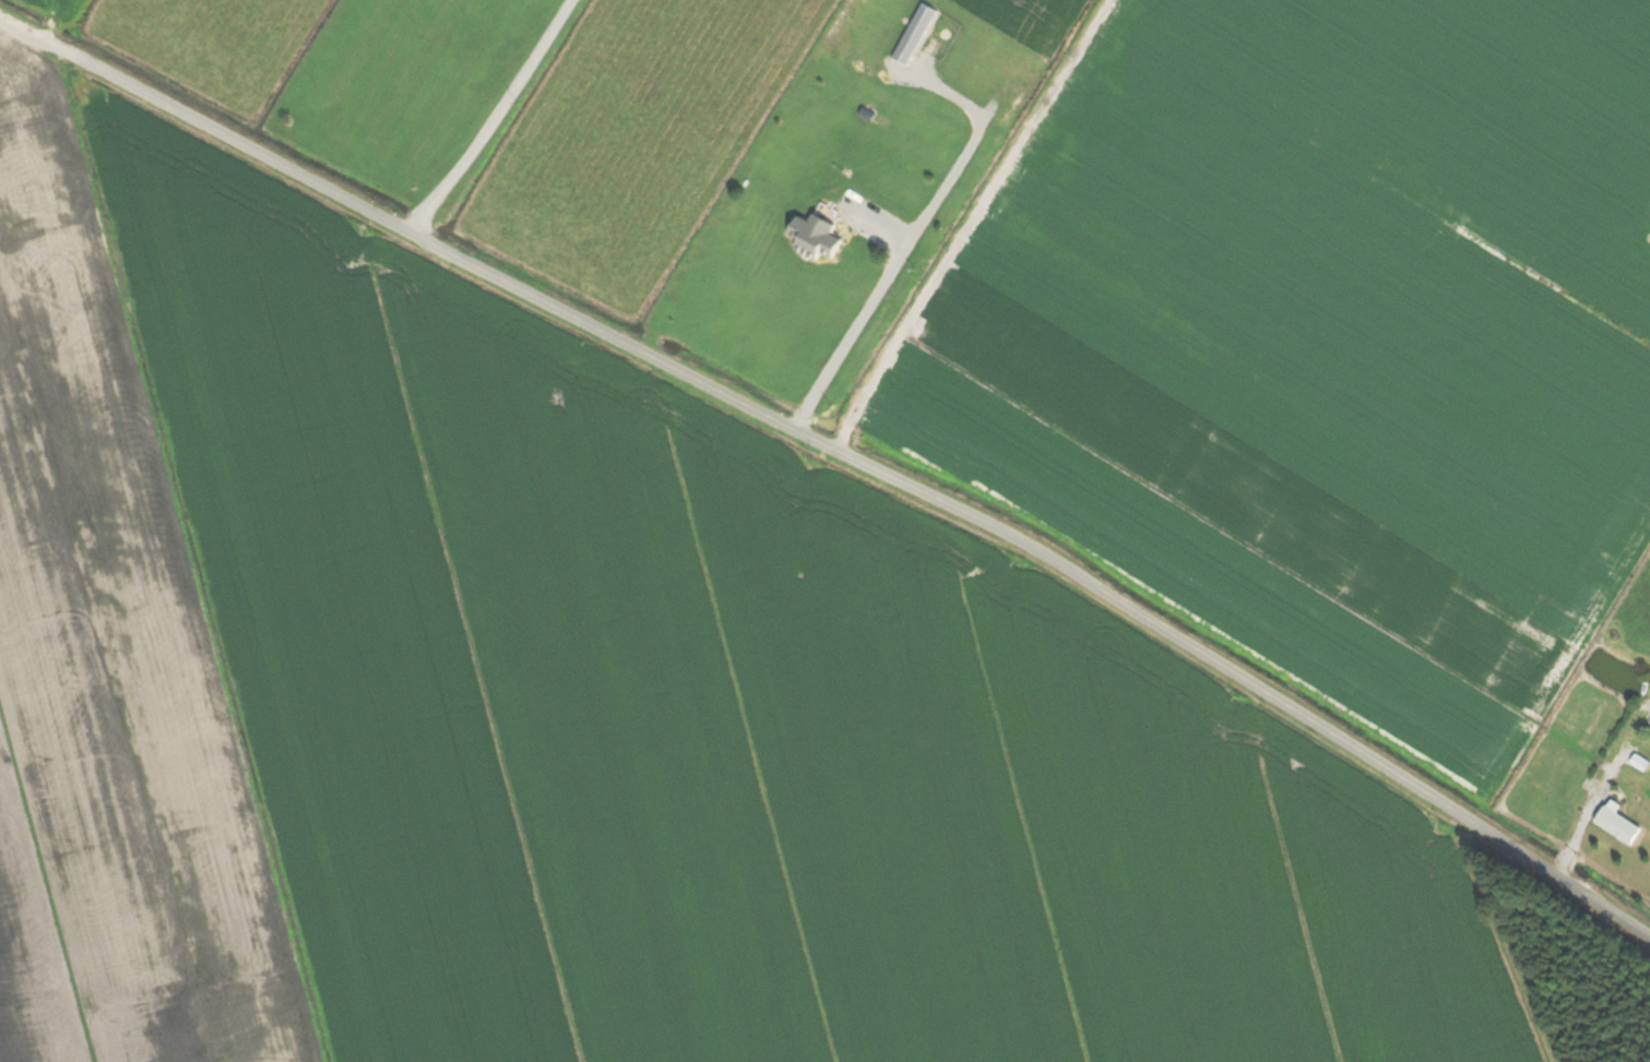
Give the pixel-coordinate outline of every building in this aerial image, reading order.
[(821,258),(823,253),(836,258),(844,239),(834,235),(838,224),(814,214),(812,221),(799,216),(791,235),(802,239),(798,249),(821,258)] [(1643,828),(1607,805),(1596,822),(1632,845),(1643,828)]
